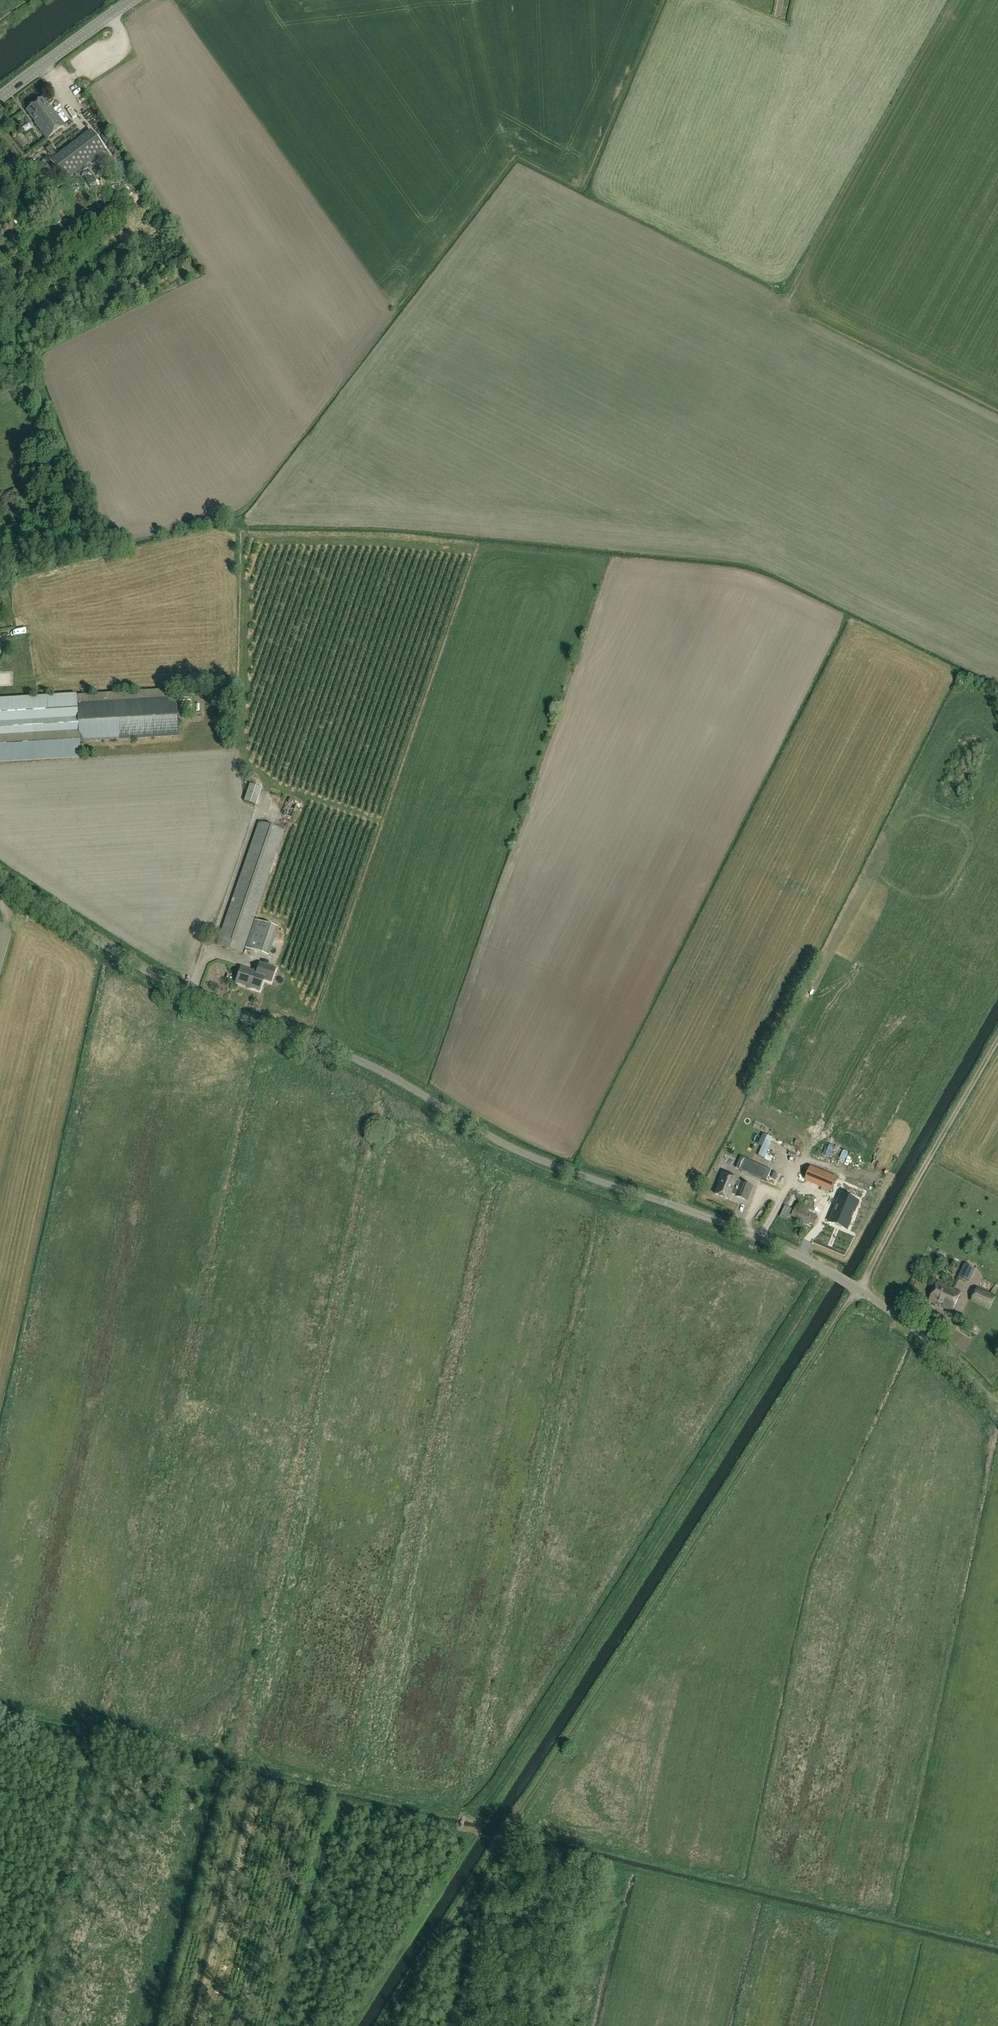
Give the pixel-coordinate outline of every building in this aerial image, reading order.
[(35,123),(47,139),(65,125),(52,108),(51,109),(43,98),(26,110),(36,123),(35,123)] [(85,111),(88,108),(81,100),(78,103),(85,111)] [(51,161),(65,180),(105,150),(90,131),(51,161)] [(132,178),(126,182),(129,188),(136,184),(132,178)] [(79,756),(78,742),(178,736),(177,731),(180,731),(179,722),(177,722),(175,689),(0,700),(0,761),(79,756)] [(255,805),(261,788),(249,784),(243,801),(255,805)] [(289,798),(283,815),(292,818),(297,800),(289,798)] [(259,822),(216,945),(242,954),(284,831),(259,822)] [(268,956),(278,928),(255,920),(245,948),(268,956)] [(275,969),(260,964),(257,973),(240,968),(235,983),(259,991),(263,980),(271,983),(275,969)] [(771,1143),(765,1141),(758,1156),(764,1159),(771,1143)] [(731,1150),(727,1160),(734,1163),(738,1153),(731,1150)] [(736,1167),(761,1178),(766,1167),(741,1156),(736,1167)] [(836,1178),(830,1176),(817,1170),(811,1168),(805,1180),(812,1183),(825,1188),(831,1191),(836,1178)] [(717,1195),(730,1200),(734,1188),(736,1189),(739,1181),(723,1175),(719,1184),(721,1185),(717,1195)] [(847,1230),(859,1202),(840,1195),(829,1222),(847,1230)] [(818,1217),(808,1213),(813,1203),(806,1200),(805,1202),(803,1200),(800,1206),(803,1207),(801,1210),(796,1208),(792,1216),(814,1226),(818,1217)] [(787,1220),(792,1209),(784,1206),(779,1217),(787,1220)] [(969,1282),(975,1269),(964,1264),(958,1277),(969,1282)] [(952,1312),(961,1293),(938,1282),(929,1301),(952,1312)] [(996,1296),(977,1287),(970,1301),(989,1310),(996,1296)] [(963,1328),(974,1334),(977,1327),(967,1322),(963,1328)]
